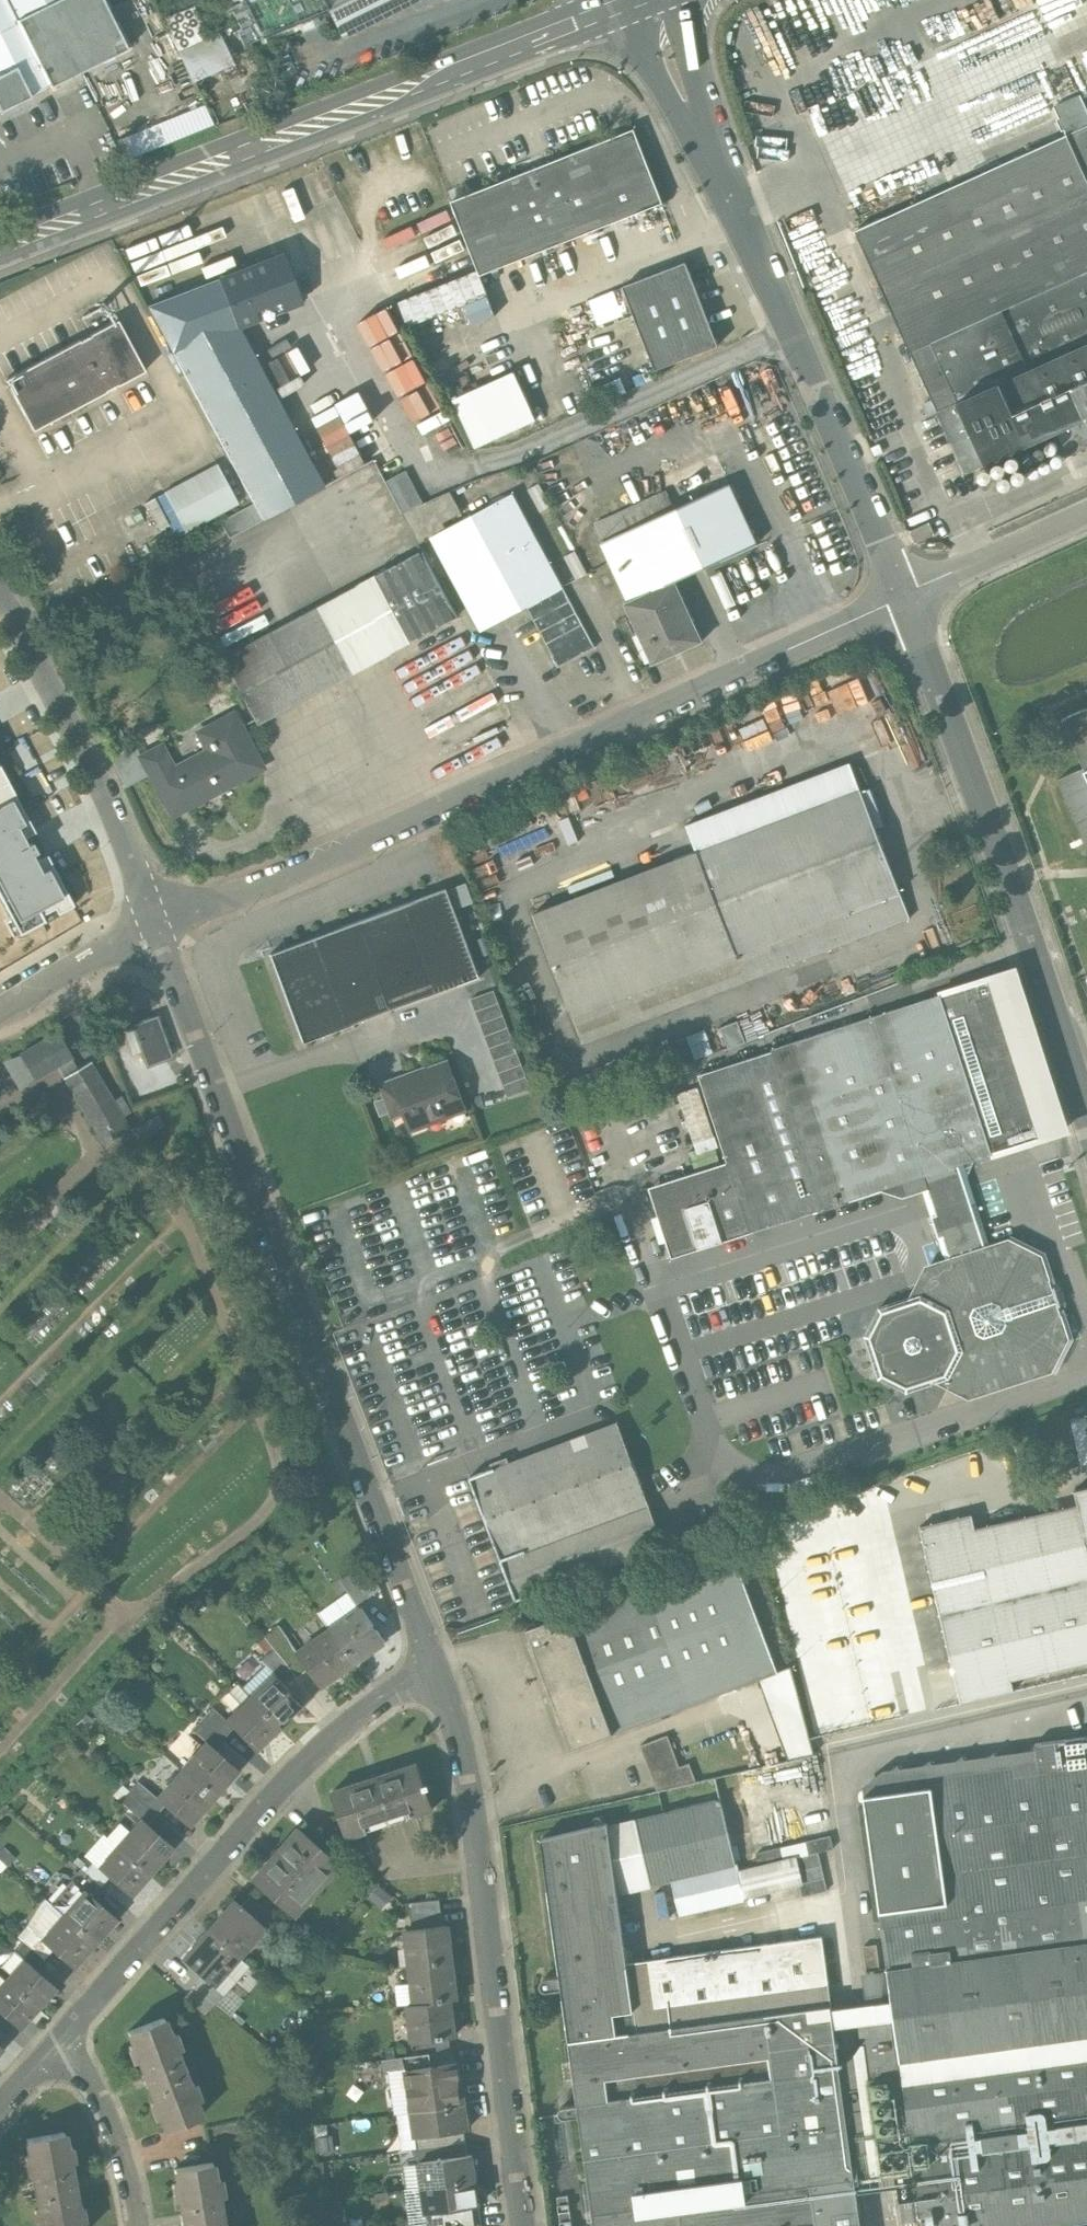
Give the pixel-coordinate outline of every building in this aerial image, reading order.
[(2,112),(32,97),(31,95),(50,85),(51,87),(128,49),(103,0),(0,0),(0,108),(2,112)] [(244,5),(243,5),(259,37),(298,22),(302,32),(315,27),(311,17),(327,10),(327,9),(346,0),(242,0),(244,5)] [(210,38),(195,9),(163,21),(192,80),(231,63),(218,35),(210,38)] [(855,231),(938,413),(1086,345),(1086,126),(855,231)] [(635,129),(576,152),(605,226),(663,203),(635,129)] [(576,152),(512,177),(542,251),(605,226),(576,152)] [(512,177),(452,201),(481,275),(542,251),(512,177)] [(336,254),(360,241),(344,211),(320,224),(336,254)] [(283,254),(219,279),(237,327),(238,326),(284,308),(284,309),(299,303),(301,302),(283,254)] [(686,263),(624,287),(655,369),(718,345),(686,263)] [(482,299),(473,274),(410,298),(419,323),(482,299)] [(237,327),(219,279),(147,307),(252,504),(253,503),(262,520),(323,487),(238,326),(237,327)] [(103,296),(92,302),(98,313),(108,307),(103,296)] [(402,302),(366,318),(403,402),(439,386),(402,302)] [(114,318),(2,378),(29,430),(142,370),(114,318)] [(938,413),(963,472),(1056,430),(1084,417),(1086,416),(1086,345),(938,413)] [(576,410),(567,386),(539,397),(529,369),(466,393),(486,445),(576,410)] [(324,446),(366,430),(356,404),(314,420),(324,446)] [(1056,430),(1068,455),(1086,447),(1086,423),(1084,417),(1056,430)] [(217,464),(175,486),(185,504),(175,510),(165,491),(164,492),(185,531),(238,503),(217,464)] [(551,504),(539,483),(528,488),(541,510),(551,504)] [(666,490),(594,522),(602,541),(601,541),(626,600),(672,581),(756,544),(729,484),(673,508),(666,490)] [(513,493),(447,529),(443,522),(462,512),(451,491),(403,513),(419,544),(430,538),(480,631),(526,606),(559,668),(596,648),(513,493)] [(252,504),(220,521),(229,538),(262,520),(253,503),(252,504)] [(577,550),(566,556),(577,578),(589,571),(577,550)] [(423,551),(221,659),(257,724),(458,616),(423,551)] [(626,600),(624,602),(651,661),(700,638),(672,581),(626,600)] [(447,748),(516,714),(489,660),(450,679),(458,694),(438,704),(433,693),(422,698),(447,748)] [(1063,719),(1085,768),(1085,769),(1086,768),(1086,708),(1063,719)] [(209,748),(172,768),(159,744),(138,755),(170,816),(191,804),(190,802),(213,790),(214,792),(229,785),(221,770),(248,755),(241,742),(248,738),(232,709),(198,726),(209,748)] [(851,763),(686,826),(696,852),(636,875),(685,1004),(910,919),(876,830),(885,826),(871,789),(862,793),(851,763)] [(1085,769),(1085,768),(1058,780),(1086,844),(1086,768),(1085,769)] [(3,784),(0,786),(0,897),(12,918),(14,917),(22,933),(45,921),(42,915),(55,908),(58,914),(73,905),(47,855),(36,861),(33,854),(37,852),(32,842),(28,845),(24,838),(35,832),(16,797),(12,800),(3,784)] [(636,875),(533,914),(583,1043),(685,1004),(636,875)] [(445,889),(270,954),(303,1043),(479,977),(445,889)] [(940,992),(770,1048),(770,1049),(697,1074),(727,1165),(749,1233),(899,1184),(974,1159),(1063,1130),(1009,968),(940,990),(940,992)] [(530,1089),(493,991),(471,999),(508,1097),(530,1089)] [(157,1018),(134,1026),(148,1066),(171,1057),(157,1018)] [(737,1022),(721,1029),(728,1049),(744,1042),(737,1022)] [(693,1035),(699,1051),(716,1045),(710,1029),(693,1035)] [(17,1054),(33,1082),(56,1070),(69,1062),(54,1034),(17,1054)] [(56,1070),(62,1080),(75,1072),(69,1062),(56,1070)] [(75,1072),(62,1080),(102,1146),(128,1130),(88,1064),(75,1072)] [(447,1065),(419,1076),(418,1074),(382,1087),(391,1112),(403,1107),(412,1130),(431,1123),(430,1121),(463,1109),(447,1065)] [(554,1153),(575,1202),(593,1194),(565,1126),(544,1135),(552,1154),(554,1153)] [(974,1159),(899,1184),(901,1193),(921,1187),(947,1265),(932,1270),(920,1294),(877,1308),(864,1337),(877,1376),(907,1392),(946,1379),(972,1389),(1044,1366),(1059,1335),(1050,1306),(1053,1306),(1055,1302),(1052,1293),(1047,1290),(1045,1291),(1036,1262),(1005,1246),(992,1251),(967,1175),(974,1159)] [(727,1165),(690,1177),(691,1178),(664,1187),(672,1212),(657,1216),(671,1258),(749,1233),(727,1165)] [(618,1420),(470,1478),(516,1602),(663,1544),(618,1420)] [(1072,1492),(1075,1507),(1086,1553),(1086,1488),(1072,1492)] [(911,1498),(887,1504),(890,1517),(914,1511),(911,1498)] [(974,1531),(971,1516),(919,1528),(954,1667),(963,1701),(963,1702),(1015,1690),(1013,1679),(1086,1662),(1086,1553),(1075,1507),(974,1531)] [(732,1552),(651,1583),(699,1704),(758,1682),(780,1674),(732,1552)] [(369,1596),(353,1573),(341,1582),(357,1605),(369,1596)] [(651,1583),(568,1614),(614,1736),(699,1704),(651,1583)] [(361,1610),(347,1619),(346,1617),(330,1629),(331,1631),(354,1663),(383,1642),(383,1643),(384,1642),(361,1609),(360,1609),(361,1610)] [(614,1736),(568,1614),(525,1630),(571,1752),(614,1736)] [(298,1653),(278,1625),(264,1637),(274,1650),(291,1671),(298,1678),(309,1669),(298,1653)] [(331,1631),(300,1652),(299,1652),(298,1653),(309,1669),(321,1686),(322,1685),(354,1663),(331,1631)] [(291,1671),(274,1650),(261,1661),(274,1675),(279,1680),(291,1671)] [(932,1659),(923,1662),(926,1674),(928,1674),(935,1672),(932,1659)] [(935,1672),(928,1674),(937,1708),(963,1701),(954,1667),(935,1672)] [(780,1674),(758,1682),(787,1762),(814,1755),(791,1670),(780,1674)] [(274,1675),(273,1676),(274,1676),(251,1698),(278,1727),(301,1705),(302,1704),(279,1680),(274,1675)] [(278,1727),(251,1698),(228,1720),(227,1721),(255,1750),(256,1749),(255,1748),(278,1727)] [(223,1739),(202,1721),(193,1730),(207,1743),(214,1749),(223,1739)] [(667,1736),(639,1747),(656,1791),(696,1781),(689,1763),(679,1767),(667,1736)] [(865,1797),(901,2063),(881,2066),(900,2206),(920,2204),(923,2225),(1086,2225),(1086,1739),(1036,1746),(1040,1773),(865,1797)] [(207,1743),(195,1756),(194,1755),(181,1769),(212,1797),(237,1769),(214,1749),(207,1743)] [(418,1763),(333,1792),(348,1837),(433,1808),(418,1763)] [(212,1797),(181,1769),(168,1784),(169,1786),(158,1799),(165,1805),(188,1825),(212,1797)] [(158,1799),(138,1781),(130,1791),(157,1815),(165,1805),(158,1799)] [(157,1815),(130,1791),(121,1801),(142,1820),(148,1825),(157,1815)] [(720,1802),(633,1822),(648,1885),(669,1881),(677,1917),(743,1903),(742,1899),(798,1887),(801,1900),(827,1894),(818,1856),(807,1858),(804,1859),(803,1855),(792,1858),(793,1862),(782,1864),(757,1869),(738,1873),(736,1864),(734,1863),(720,1802)] [(148,1825),(142,1820),(141,1821),(131,1833),(129,1832),(133,1836),(120,1850),(147,1874),(171,1847),(171,1848),(172,1846),(148,1825)] [(633,1822),(606,1828),(615,1893),(648,1885),(633,1822)] [(627,1965),(636,2034),(615,1893),(606,1828),(606,1825),(540,1841),(559,1977),(543,1979),(540,1981),(539,1983),(538,1985),(538,1988),(540,1990),(542,1992),(545,1993),(561,1991),(578,2105),(561,2107),(560,2108),(559,2110),(558,2113),(559,2117),(561,2118),(563,2119),(580,2117),(595,2225),(817,2225),(811,2185),(854,2179),(831,2009),(832,2008),(822,1938),(627,1965)] [(298,1829),(252,1880),(290,1914),(300,1904),(301,1905),(328,1876),(326,1874),(336,1863),(298,1829)] [(830,1839),(804,1845),(807,1858),(818,1856),(833,1853),(830,1839)] [(120,1850),(118,1848),(101,1867),(100,1867),(99,1868),(130,1895),(131,1894),(130,1893),(147,1874),(120,1850)] [(779,1850),(754,1856),(757,1869),(782,1864),(779,1850)] [(101,1887),(81,1869),(72,1879),(73,1880),(93,1897),(101,1887)] [(93,1897),(73,1880),(51,1904),(64,1916),(94,1942),(114,1918),(115,1919),(116,1917),(93,1897)] [(269,1914),(249,1896),(240,1906),(260,1924),(269,1914)] [(441,1900),(409,1904),(410,1917),(442,1913),(441,1900)] [(234,1901),(208,1931),(238,1957),(264,1927),(260,1924),(240,1906),(234,1901)] [(442,1913),(410,1917),(412,1929),(444,1925),(442,1913)] [(94,1942),(64,1916),(43,1940),(43,1939),(42,1940),(52,1950),(72,1967),(73,1966),(73,1965),(94,1942)] [(412,1929),(407,1930),(409,1947),(407,1947),(409,1967),(412,1967),(451,1962),(447,1925),(444,1925),(412,1929)] [(208,1931),(182,1961),(201,1978),(212,1987),(238,1957),(208,1931)] [(42,1940),(33,1932),(24,1942),(44,1959),(52,1950),(42,1940)] [(44,1959),(24,1942),(16,1952),(25,1960),(35,1969),(44,1959)] [(878,1945),(864,1947),(867,1971),(881,1969),(878,1945)] [(35,1969),(25,1960),(24,1961),(7,1981),(37,2007),(54,1987),(54,1988),(55,1986),(35,1969)] [(451,1962),(412,1967),(413,1984),(411,1984),(414,2004),(450,2000),(456,1999),(451,1962)] [(0,1975),(0,2011),(19,2028),(20,2027),(20,2026),(37,2007),(7,1981),(0,1975)] [(212,1987),(201,1978),(193,1988),(213,2005),(221,1995),(212,1987)] [(213,2005),(193,1988),(184,1998),(204,2015),(213,2005)] [(414,2004),(409,2005),(411,2021),(408,2021),(411,2042),(417,2041),(450,2038),(454,2037),(450,2000),(414,2004)] [(168,2035),(163,2019),(127,2033),(132,2047),(128,2048),(133,2062),(137,2060),(154,2104),(149,2106),(155,2120),(159,2118),(164,2132),(200,2119),(194,2103),(199,2101),(192,2085),(188,2087),(175,2051),(179,2049),(173,2033),(168,2035)] [(450,2038),(417,2041),(418,2055),(433,2053),(452,2050),(450,2038)] [(418,2055),(404,2057),(406,2070),(435,2066),(433,2053),(418,2055)] [(435,2066),(406,2070),(412,2113),(464,2105),(458,2063),(435,2066)] [(464,2105),(412,2113),(415,2137),(437,2134),(463,2131),(468,2130),(464,2105)] [(463,2131),(437,2134),(439,2147),(465,2144),(463,2131)] [(26,2141),(29,2157),(24,2158),(27,2175),(32,2174),(39,2210),(34,2211),(37,2225),(79,2225),(79,2222),(83,2222),(81,2207),(76,2208),(68,2163),(73,2162),(70,2148),(65,2148),(63,2134),(26,2141)] [(465,2144),(439,2147),(441,2160),(467,2157),(465,2144)] [(441,2160),(419,2163),(422,2188),(475,2181),(471,2156),(467,2157),(441,2160)] [(173,2171),(176,2186),(171,2187),(173,2201),(178,2200),(182,2225),(222,2225),(217,2198),(221,2197),(219,2180),(214,2181),(211,2165),(173,2171)] [(811,2185),(817,2225),(858,2225),(860,2225),(854,2179),(811,2185)] [(422,2188),(427,2225),(437,2225),(443,2225),(441,2211),(478,2205),(475,2181),(422,2188)] [(441,2211),(443,2225),(481,2225),(478,2205),(441,2211)] [(559,2214),(561,2225),(572,2225),(570,2212),(559,2214)]
